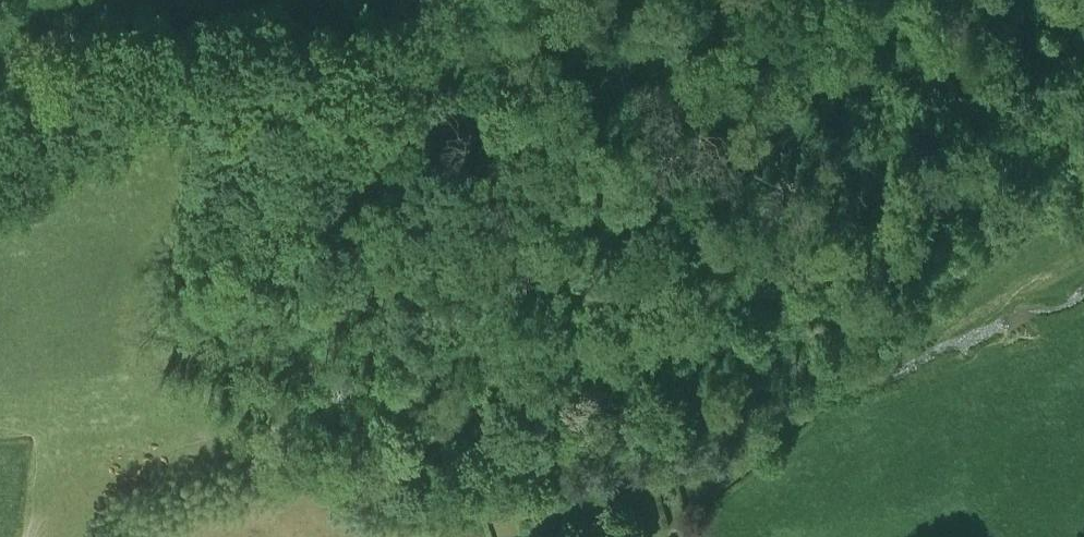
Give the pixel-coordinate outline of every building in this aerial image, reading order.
[(533,506),(530,491),(514,494),(516,508),(533,506)]
